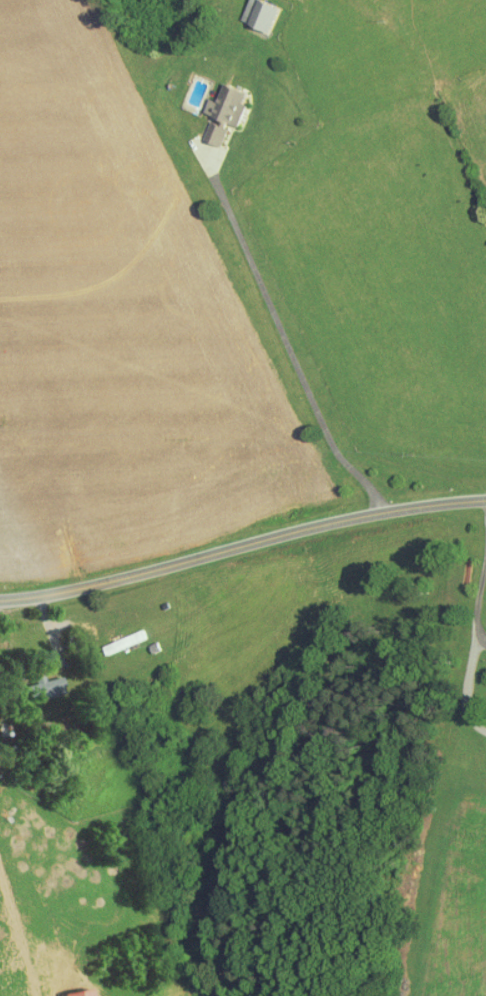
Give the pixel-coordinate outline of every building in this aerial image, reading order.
[(268,0),(237,0),(231,13),(259,26),(271,1),(268,0)] [(194,106),(228,120),(237,98),(233,96),(237,86),(214,77),(207,95),(200,92),(194,106)] [(193,133),(210,141),(219,122),(201,114),(193,133)] [(94,639),(98,648),(137,631),(133,622),(94,639)] [(22,669),(23,675),(12,678),(16,695),(52,685),(48,668),(33,673),(31,667),(22,669)] [(78,980),(51,986),(53,995),(82,995),(78,980)]
